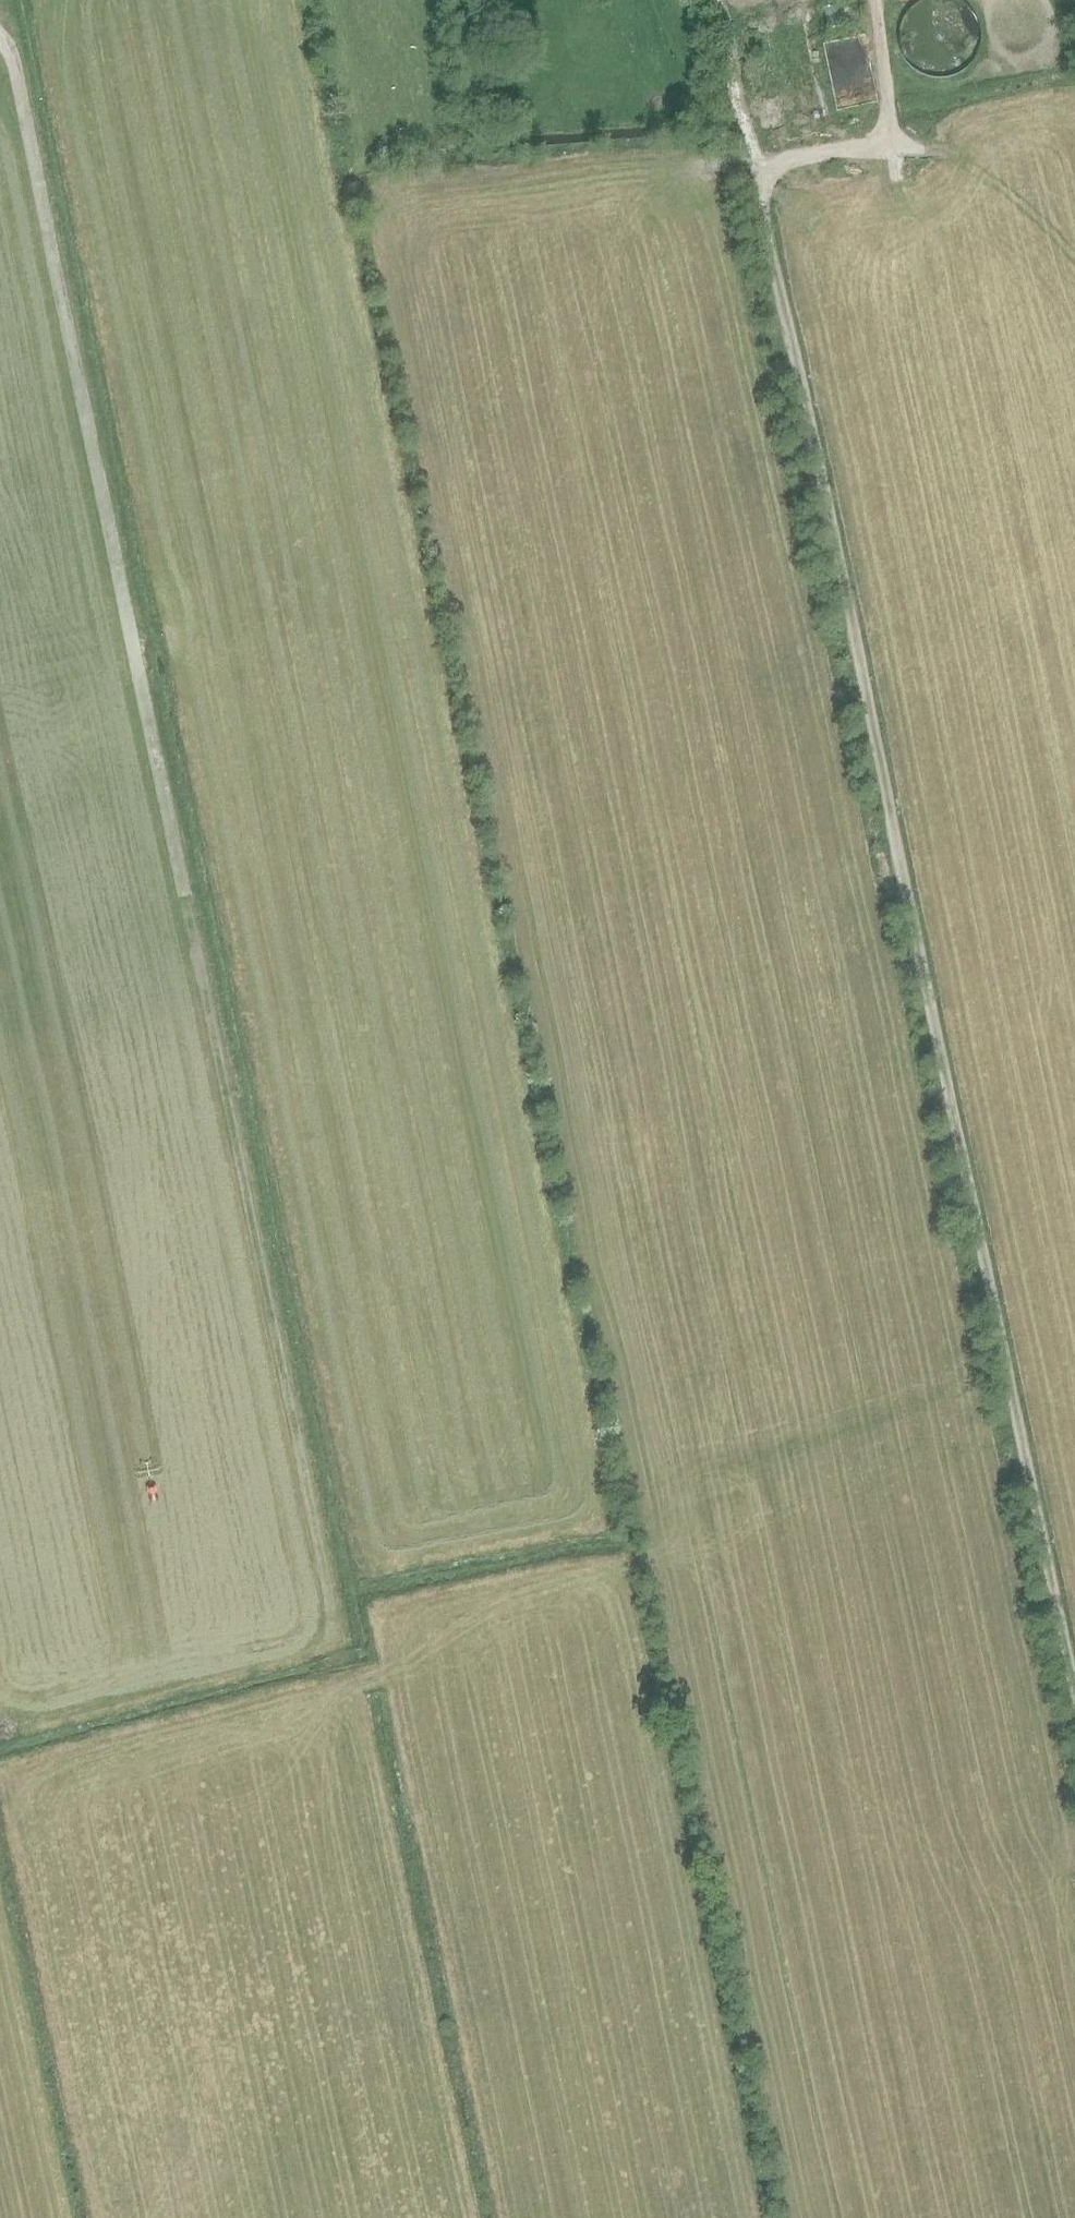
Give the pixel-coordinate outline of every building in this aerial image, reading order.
[(880,100),(871,57),(864,58),(859,36),(826,42),(839,107),(880,100)]
